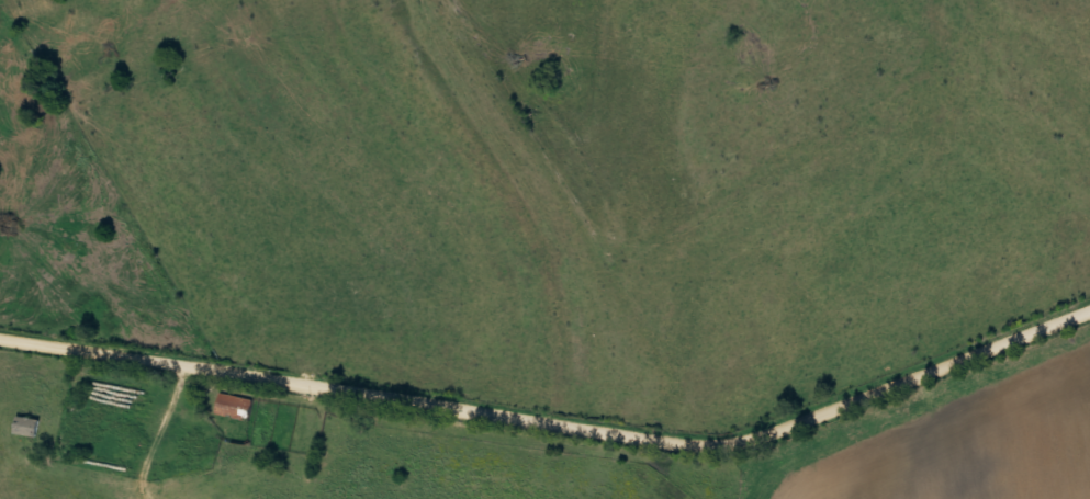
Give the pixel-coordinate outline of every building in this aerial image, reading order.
[(216,415),(250,422),(255,400),(221,393),(216,415)] [(39,436),(41,419),(18,415),(15,433),(39,436)]
